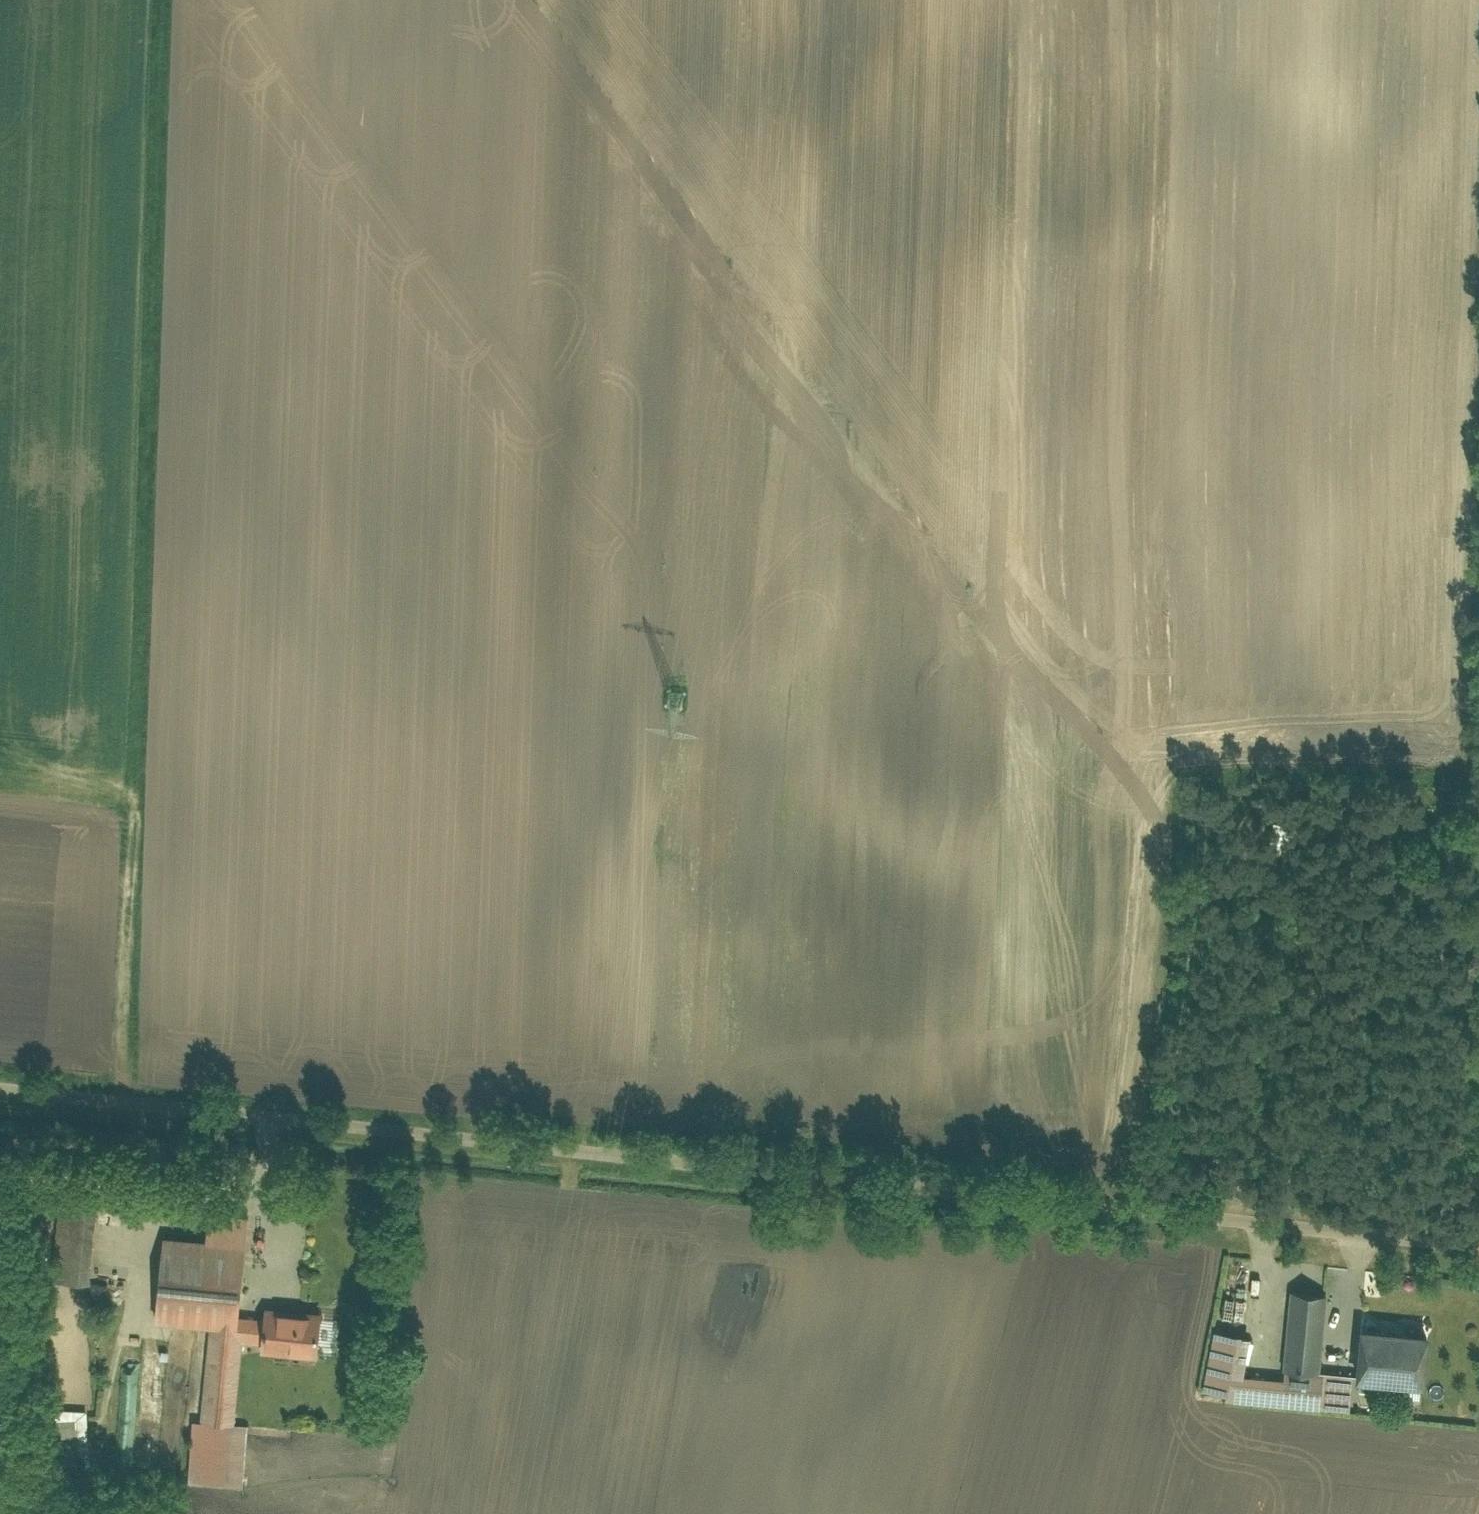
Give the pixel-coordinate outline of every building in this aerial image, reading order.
[(101,1197),(63,1193),(54,1276),(93,1280),(101,1197)] [(241,1320),(252,1213),(211,1210),(210,1238),(167,1233),(159,1325),(218,1332),(208,1421),(199,1420),(192,1478),(248,1485),(256,1420),(241,1418),(250,1339),(262,1341),(260,1354),(320,1361),(325,1316),(268,1310),(266,1323),(241,1320)] [(1255,1332),(1218,1325),(1207,1386),(1231,1391),(1230,1396),(1354,1408),(1357,1373),(1324,1369),(1330,1291),(1295,1287),(1287,1374),(1248,1370),(1255,1332)] [(1433,1330),(1366,1323),(1361,1377),(1428,1382),(1433,1330)] [(33,1407),(33,1463),(83,1463),(83,1407),(33,1407)]
